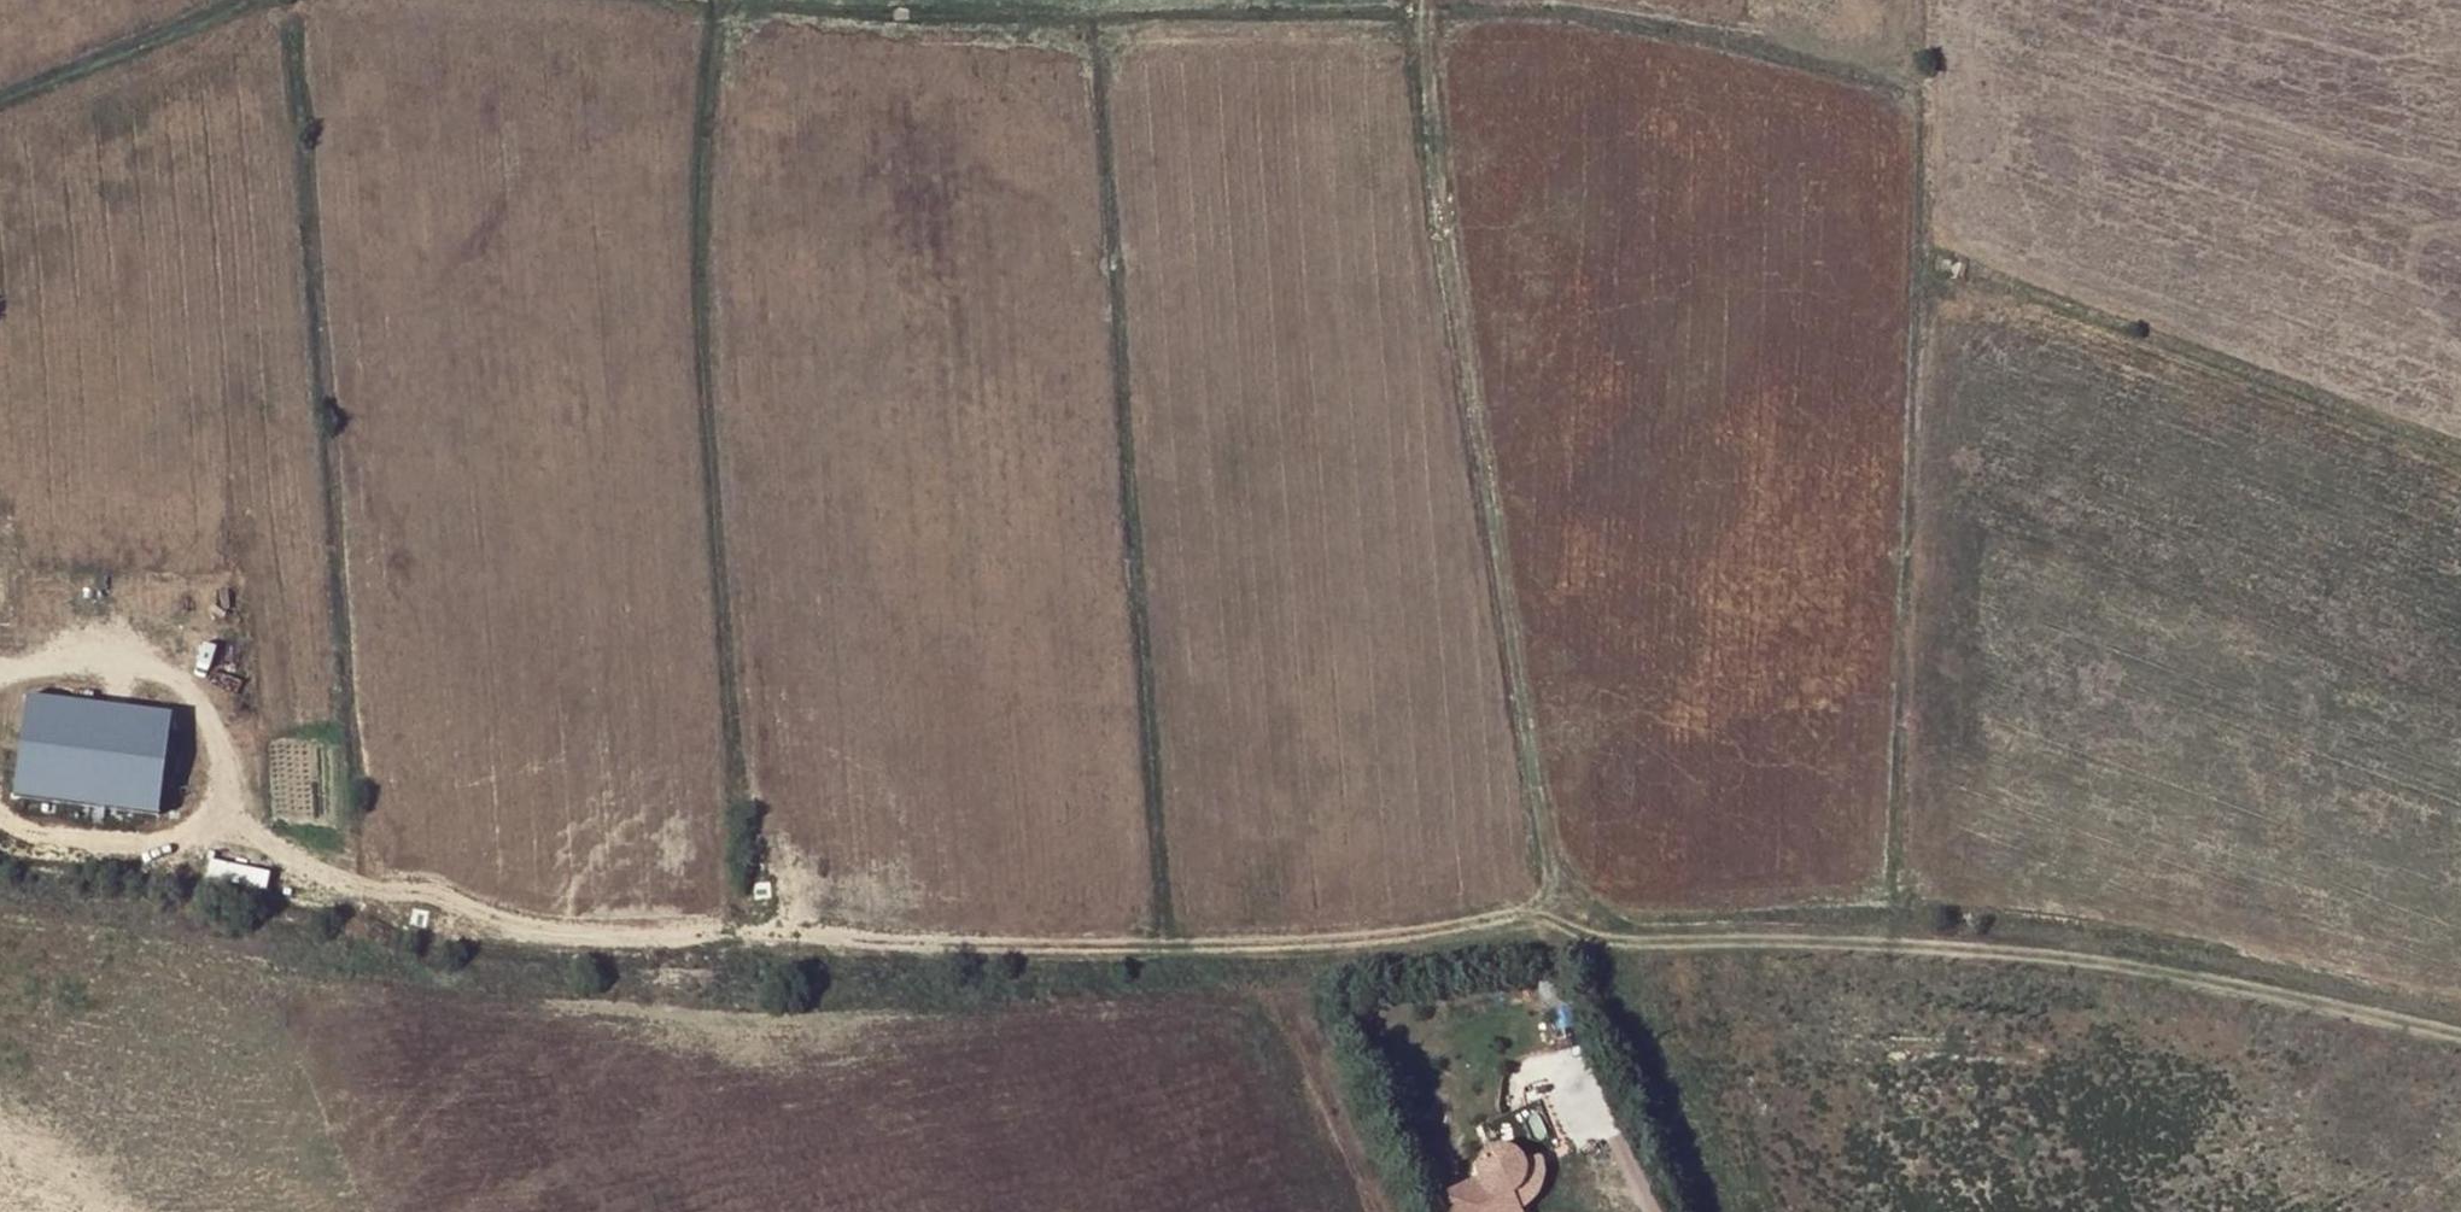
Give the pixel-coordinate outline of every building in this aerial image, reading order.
[(175,809),(185,709),(36,694),(26,794),(175,809)] [(215,863),(215,883),(274,884),(275,865),(215,863)] [(1544,1100),(1514,1115),(1526,1140),(1537,1135),(1545,1152),(1564,1142),(1544,1100)] [(1450,1188),(1457,1211),(1532,1211),(1525,1187),(1541,1183),(1528,1139),(1484,1151),(1492,1176),(1450,1188)]
